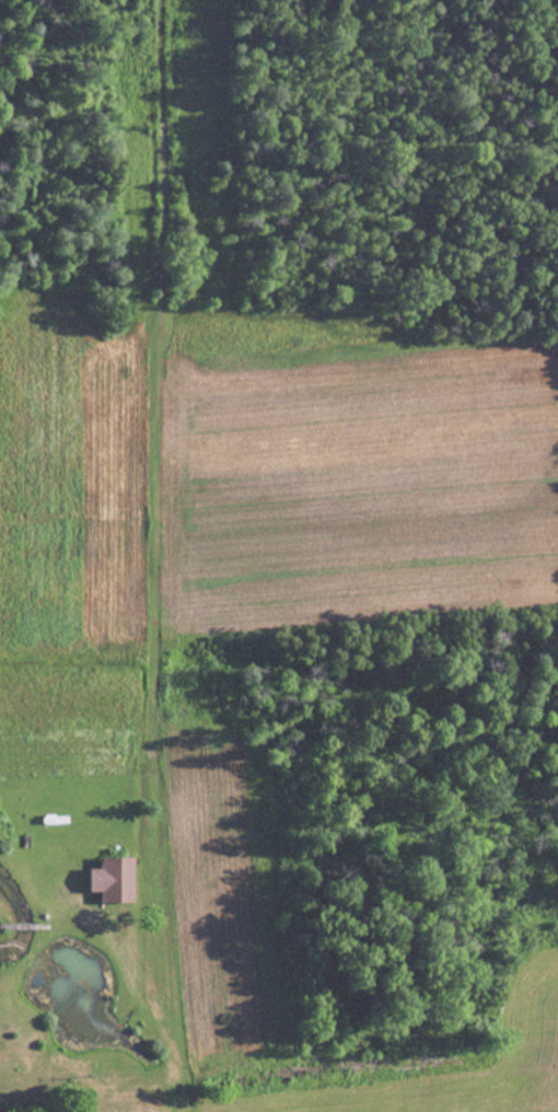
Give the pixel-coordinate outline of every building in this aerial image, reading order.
[(129,858),(93,857),(92,869),(80,869),(79,892),(93,892),(92,902),(128,903),(129,858)]
